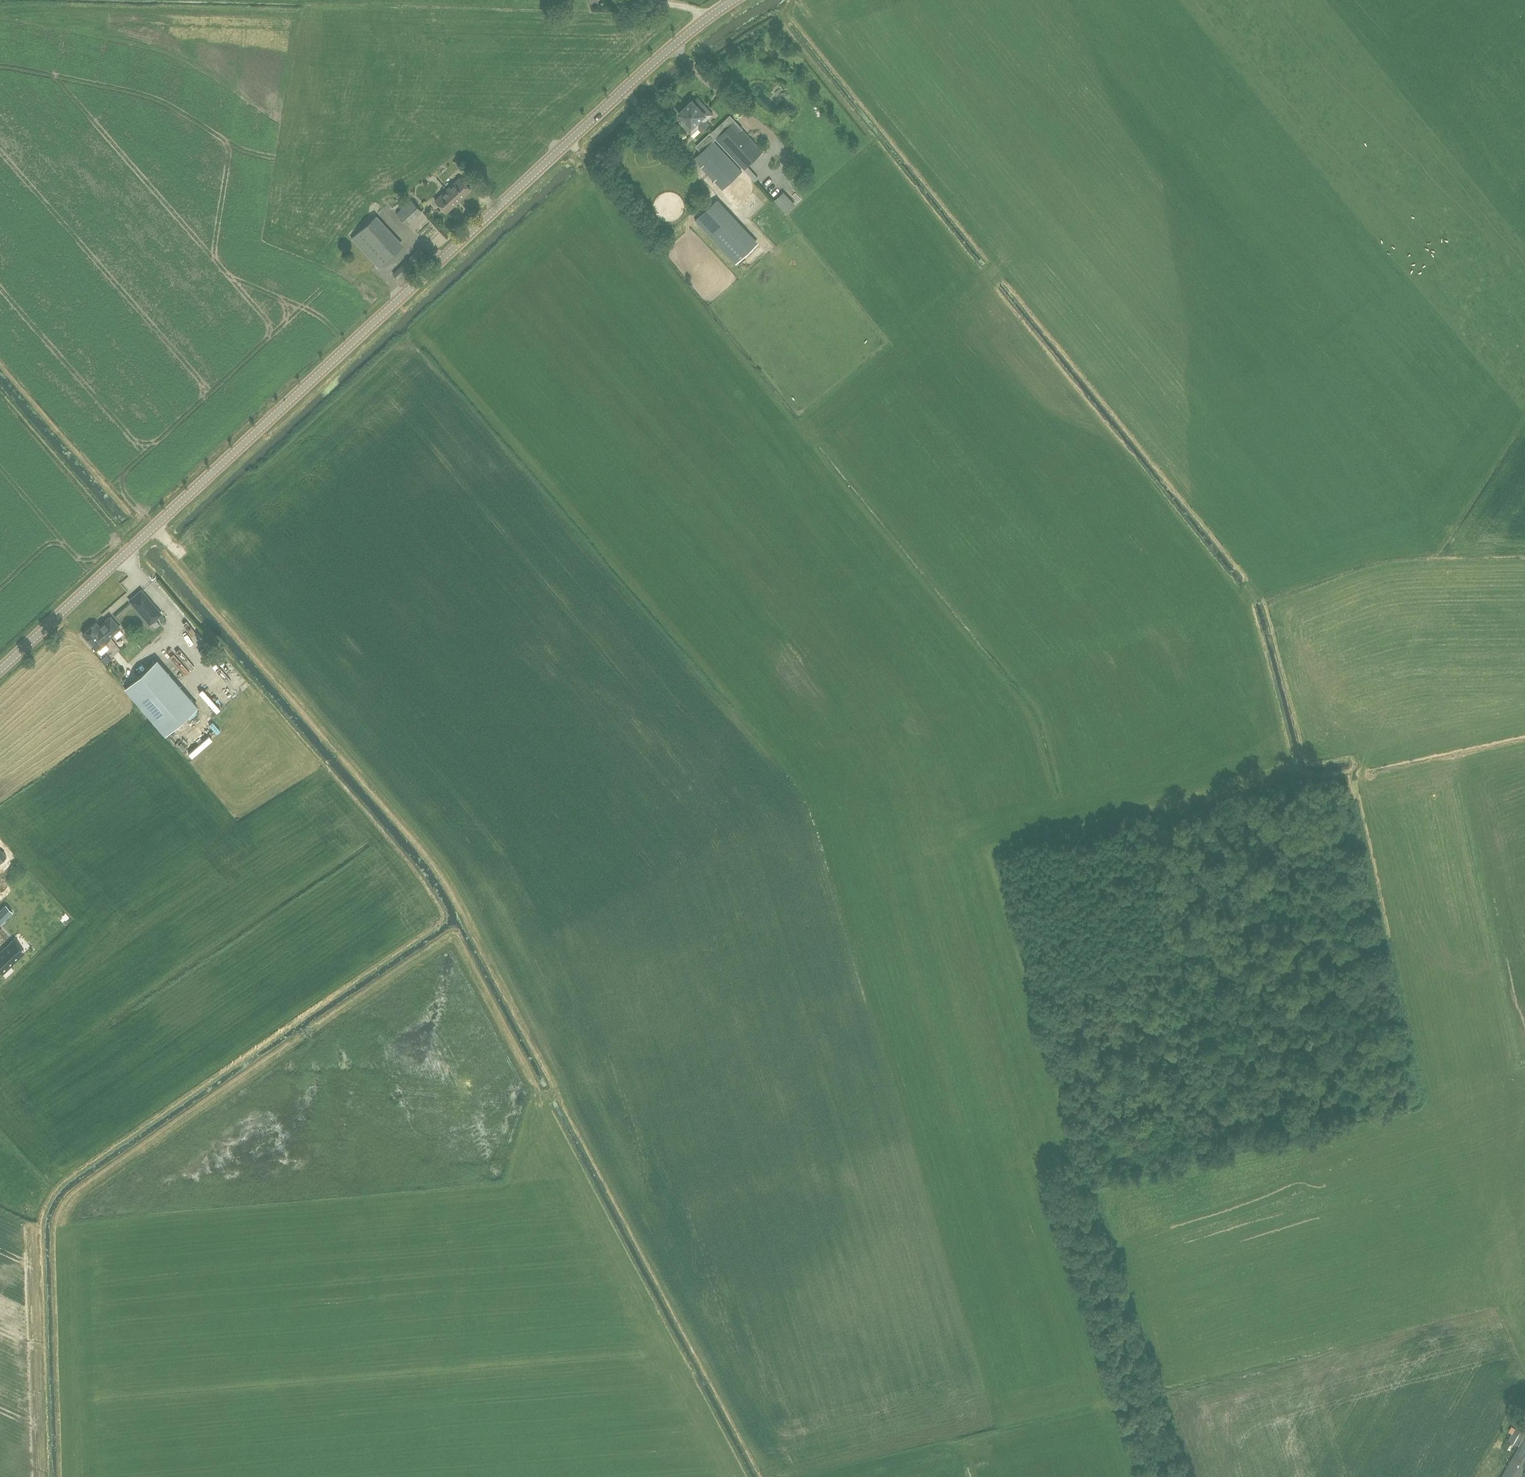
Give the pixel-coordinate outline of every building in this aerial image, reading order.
[(774,97),(778,103),(784,99),(781,93),(774,97)] [(686,106),(706,128),(709,124),(706,121),(713,114),(698,97),(694,101),(693,100),(686,106)] [(702,131),(706,128),(686,106),(679,113),(685,120),(681,124),(692,134),(699,128),(702,131)] [(745,169),(763,152),(731,117),(712,134),(716,139),(745,169)] [(723,190),(742,172),(713,141),(694,159),(723,190)] [(458,201),(471,189),(460,177),(449,187),(446,184),(444,186),(447,190),(458,201)] [(447,190),(436,200),(447,212),(458,201),(447,190)] [(408,225),(423,211),(412,199),(397,213),(408,225)] [(736,264),(759,242),(718,199),(695,220),(736,264)] [(483,216),(492,210),(489,207),(481,213),(483,216)] [(379,268),(401,248),(373,218),(351,239),(379,268)] [(163,614),(141,589),(128,600),(150,626),(163,614)] [(97,648),(119,628),(110,618),(99,627),(95,623),(83,634),(97,648)] [(123,684),(164,730),(195,702),(155,656),(123,684)] [(234,665),(231,668),(239,676),(242,674),(234,665)] [(243,689),(236,691),(238,697),(245,694),(243,689)] [(224,730),(213,716),(205,722),(195,710),(171,729),(180,740),(187,734),(196,746),(201,742),(204,746),(224,730)] [(5,905),(0,910),(0,922),(1,923),(13,912),(5,905)] [(0,953),(0,970),(3,973),(21,956),(10,943),(0,953)] [(1524,1434),(1524,1428),(1517,1424),(1509,1439),(1519,1445),(1524,1434)] [(1520,1445),(1502,1476),(1520,1476),(1524,1469),(1524,1437),(1520,1445)]
